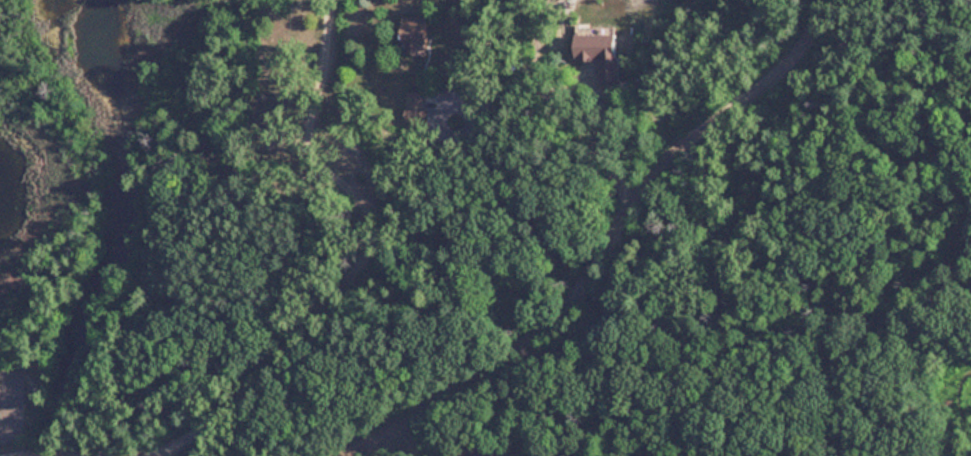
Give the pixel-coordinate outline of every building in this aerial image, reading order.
[(424,54),(424,16),(399,16),(399,54),(424,54)] [(421,90),(404,90),(404,120),(421,120),(421,90)]
